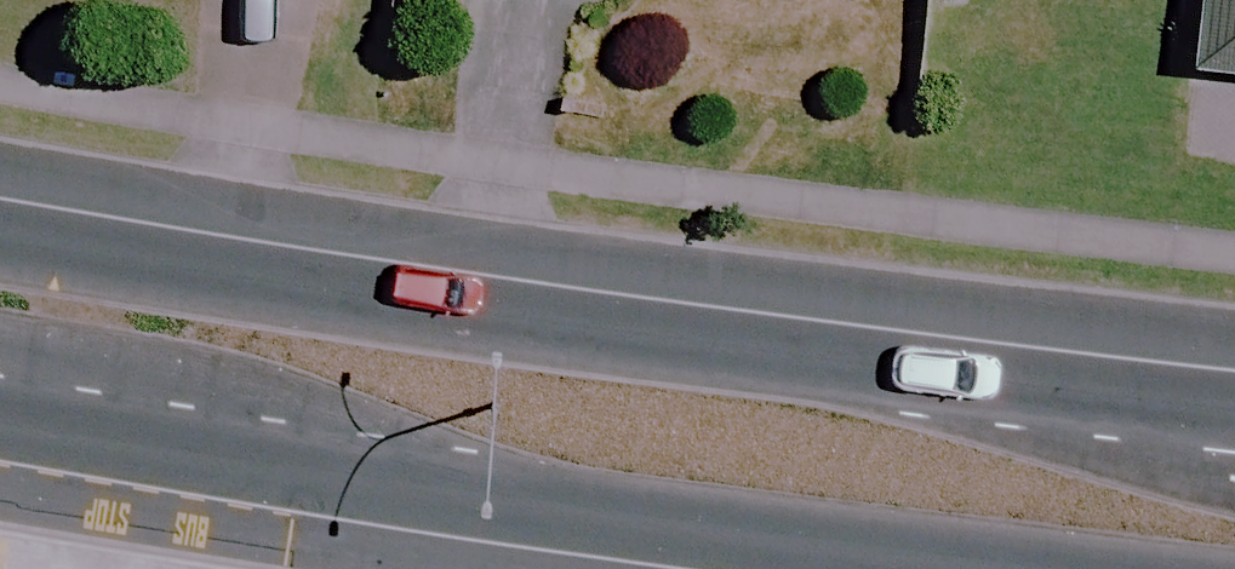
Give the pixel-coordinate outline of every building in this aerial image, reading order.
[(1188,79),(1234,83),(1234,0),(1195,0),(1188,79)]
